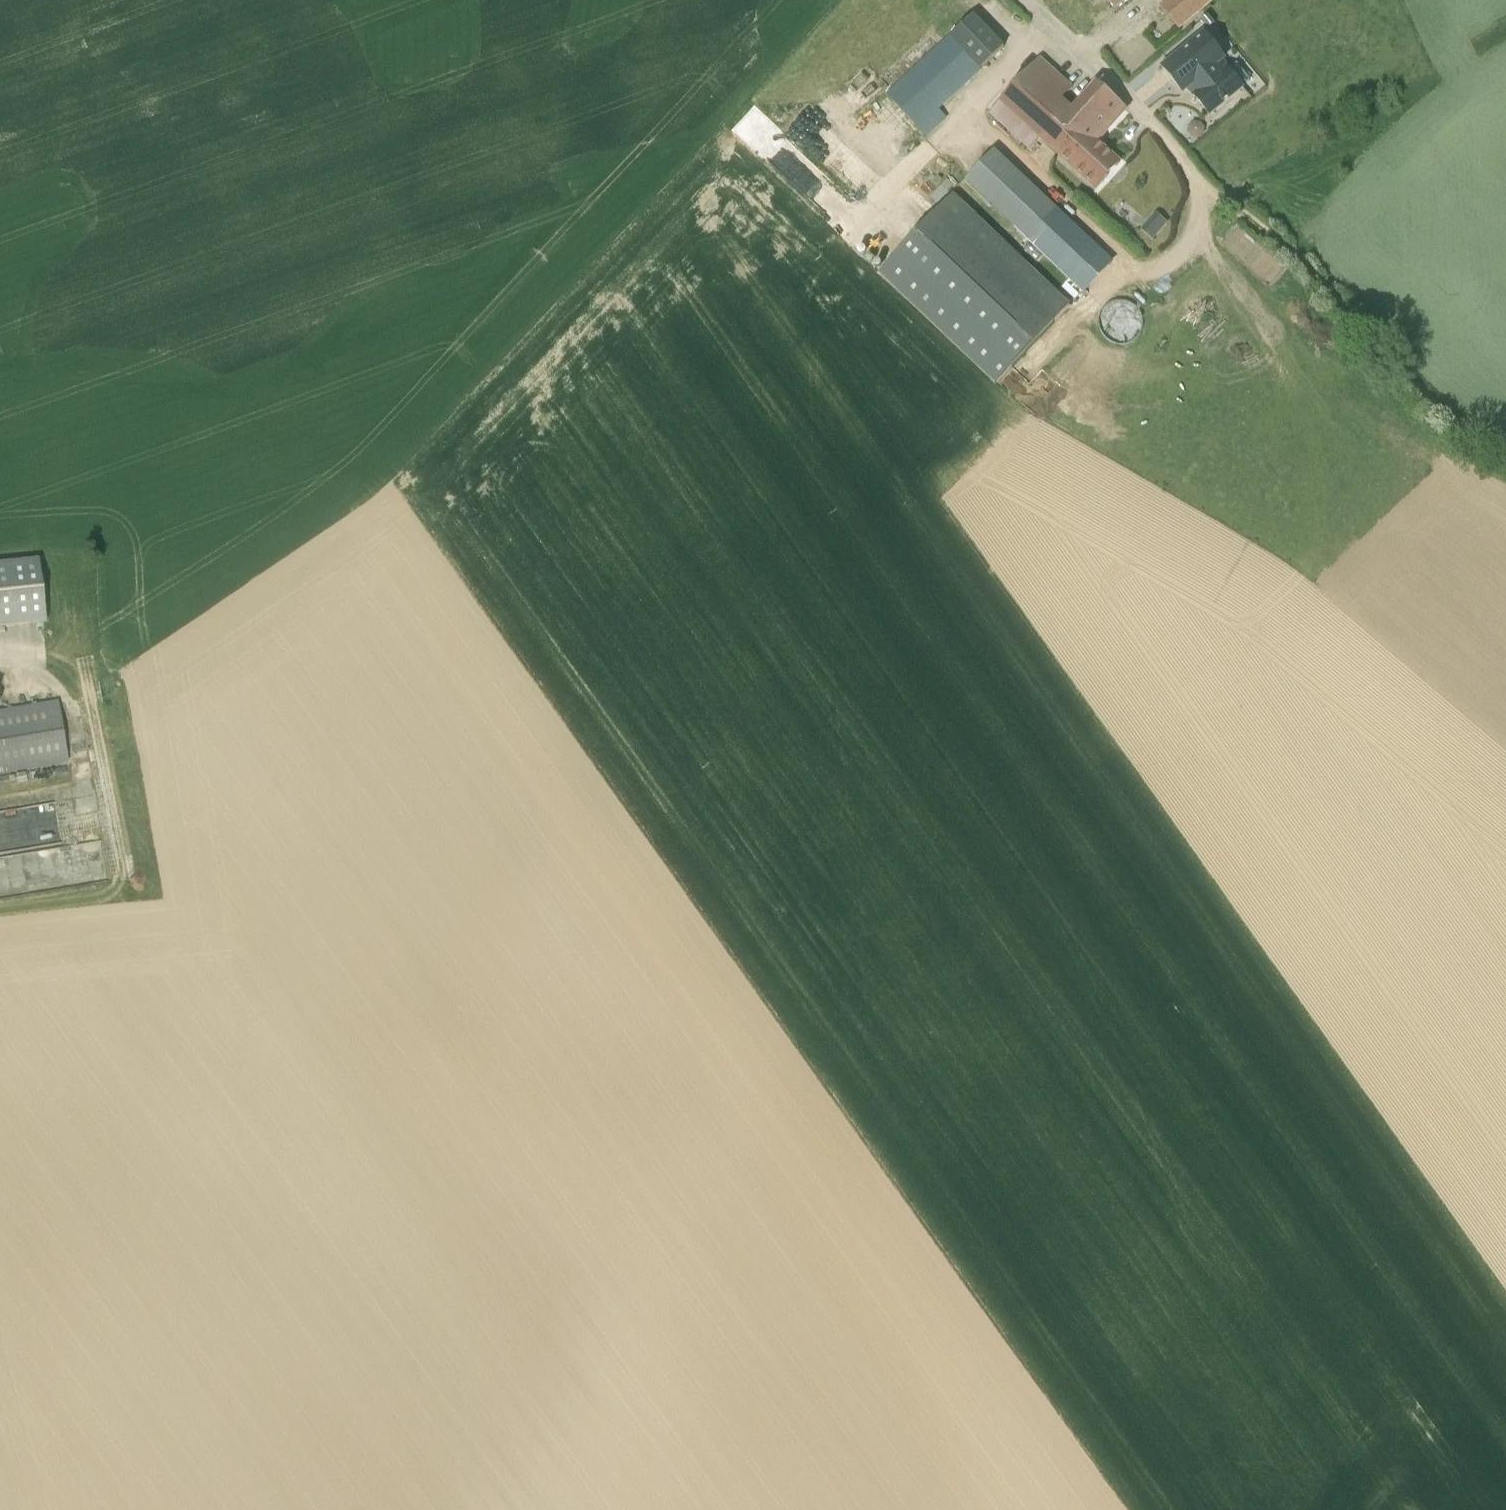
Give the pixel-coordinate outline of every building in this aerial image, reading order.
[(1108,1),(1116,10),(1129,0),(1109,0),(1108,1)] [(1207,5),(1213,0),(1168,0),(1160,7),(1179,29),(1207,5)] [(944,119),(937,111),(1004,48),(974,15),(889,96),(926,136),(944,119)] [(1215,23),(1209,15),(1202,20),(1208,28),(1215,23)] [(1165,67),(1185,91),(1192,86),(1198,93),(1197,95),(1212,113),(1245,85),(1230,67),(1229,67),(1223,59),(1226,57),(1205,33),(1165,67)] [(1060,100),(1072,87),(1040,59),(992,114),(1029,151),(1041,138),(1097,188),(1120,163),(1097,142),(1101,137),(1073,112),(1060,100)] [(1073,112),(1101,137),(1126,110),(1112,98),(1113,98),(1098,84),(1073,112)] [(1193,137),(1199,138),(1204,133),(1205,127),(1201,122),(1194,121),(1189,126),(1189,132),(1193,137)] [(879,273),(996,384),(1070,306),(953,195),(879,273)] [(1057,210),(1056,212),(1031,238),(1030,239),(1066,274),(1093,245),(1057,210)] [(1156,240),(1171,225),(1160,213),(1144,228),(1156,240)] [(46,621),(39,559),(0,564),(0,627),(46,621)] [(68,761),(58,701),(0,711),(0,772),(68,761)] [(0,810),(0,849),(63,840),(58,802),(0,810)]
